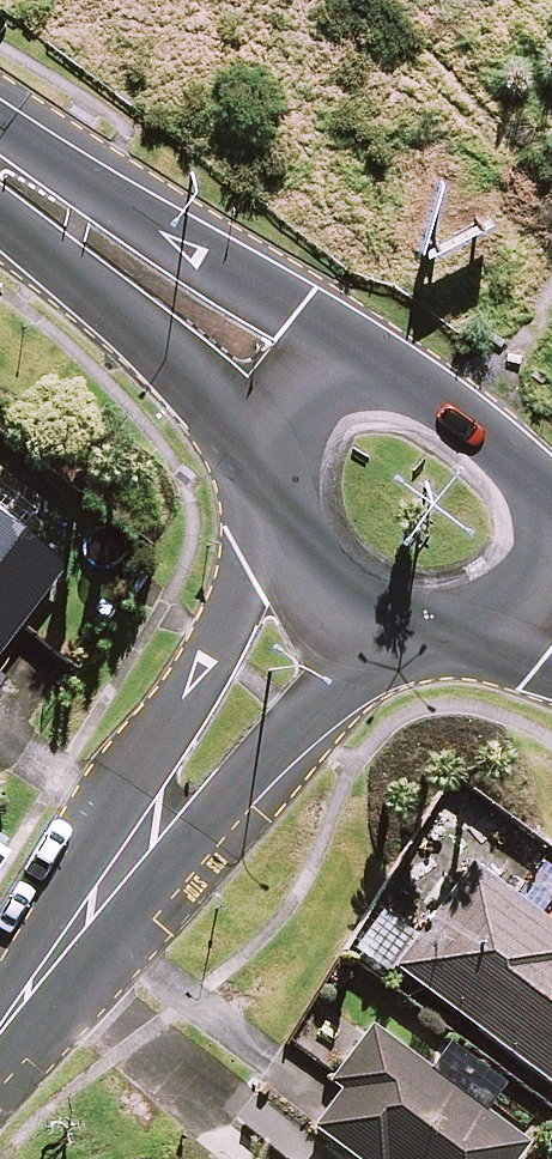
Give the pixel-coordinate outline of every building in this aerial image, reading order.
[(0,519),(0,652),(63,563),(0,519)] [(394,964),(551,1083),(551,924),(470,863),(414,937),(374,907),(348,942),(388,972),(394,964)] [(308,1122),(357,1158),(508,1158),(523,1140),(368,1025),(328,1079),(335,1085),(308,1122)] [(537,1144),(551,1156),(551,1125),(537,1144)]
